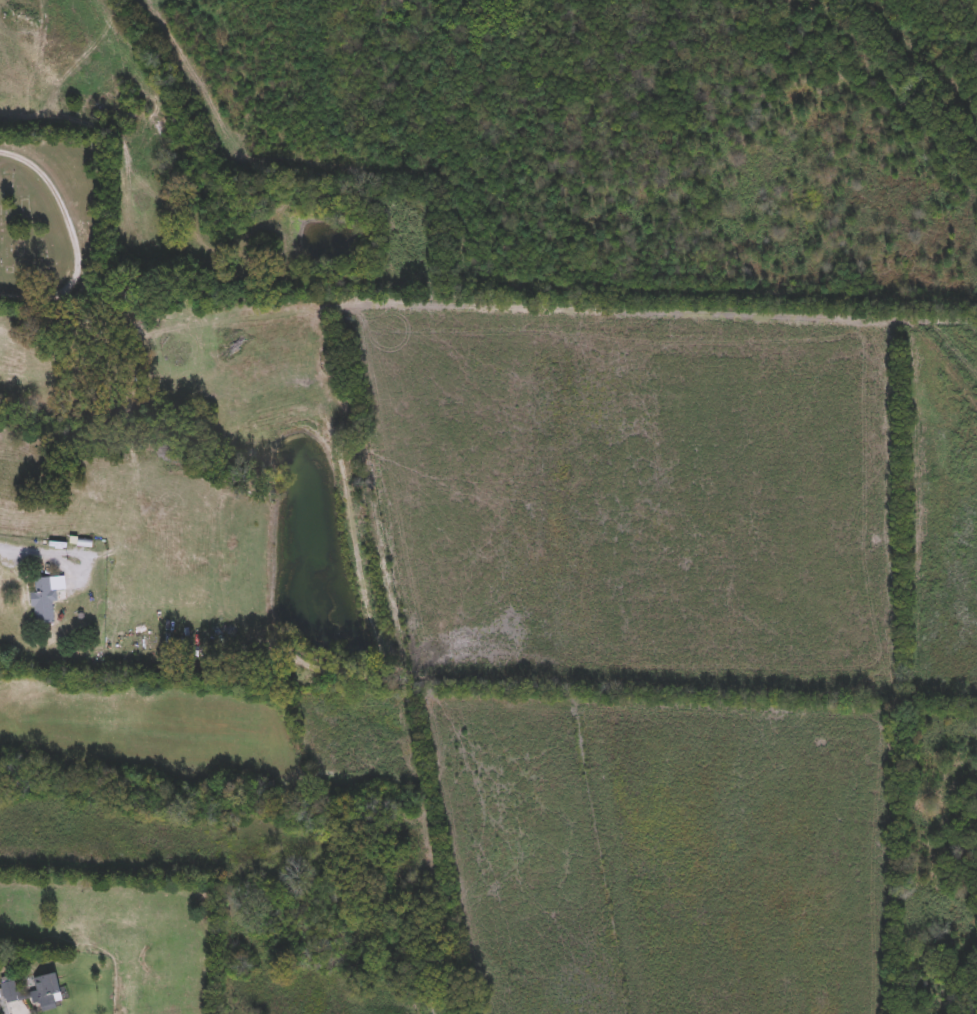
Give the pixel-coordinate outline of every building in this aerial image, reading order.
[(32,580),(52,578),(55,624),(35,625),(32,580)] [(33,979),(58,975),(63,1004),(41,1008),(39,1000),(4,1006),(0,978),(15,976),(18,995),(35,992),(33,979)]
